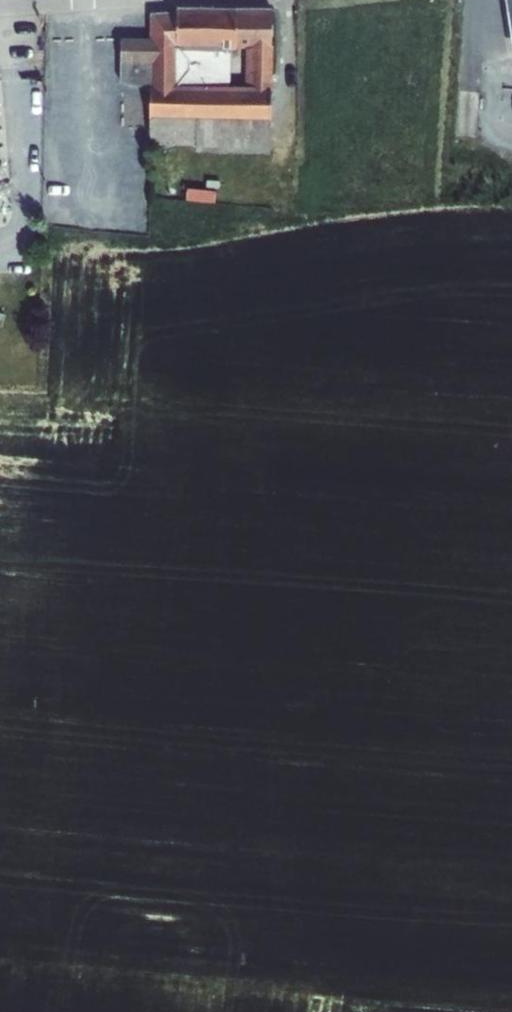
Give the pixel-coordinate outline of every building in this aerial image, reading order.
[(175,8),(176,12),(149,14),(148,39),(120,39),(119,82),(150,87),(148,145),(194,146),(194,152),(268,154),(272,47),(270,9),(175,8)]
